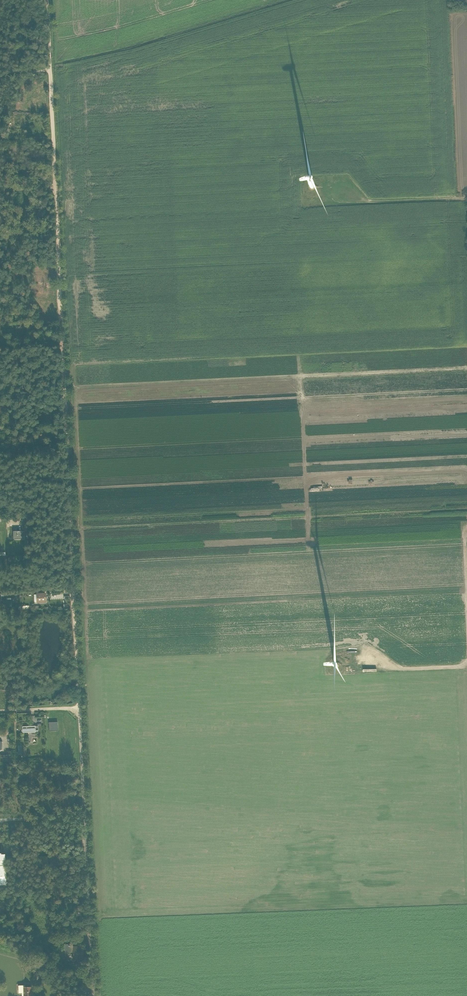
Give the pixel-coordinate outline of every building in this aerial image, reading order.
[(12,120),(13,127),(21,126),(21,119),(12,120)] [(7,143),(18,144),(19,136),(15,136),(15,141),(12,141),(7,140),(7,143)] [(18,424),(21,423),(16,415),(11,418),(13,421),(15,420),(18,424)] [(13,531),(13,540),(25,539),(25,531),(13,531)] [(37,603),(46,603),(46,593),(37,593),(37,594),(34,595),(34,602),(37,602),(37,603)] [(6,700),(0,705),(0,707),(1,709),(8,704),(6,700)] [(49,731),(58,731),(57,722),(48,722),(49,731)] [(13,764),(12,750),(6,751),(6,755),(0,755),(0,765),(13,764)] [(74,961),(84,960),(83,946),(73,947),(73,942),(70,942),(70,944),(64,945),(65,953),(73,953),(74,961)] [(31,987),(25,987),(25,985),(18,985),(18,993),(22,993),(22,995),(32,995),(31,987)]
